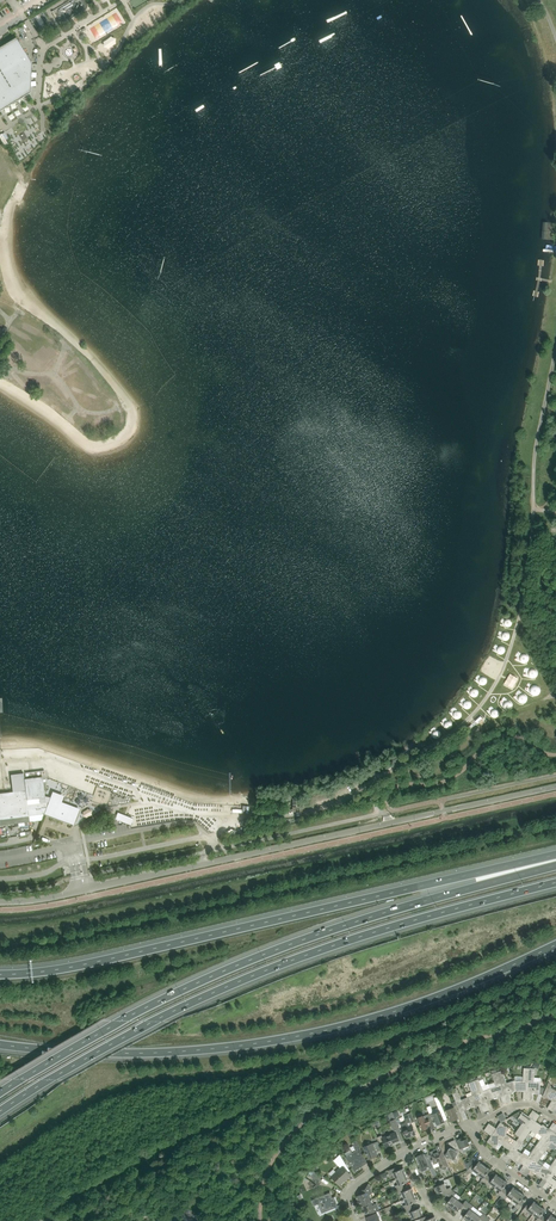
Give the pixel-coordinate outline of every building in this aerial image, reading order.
[(58,22),(83,14),(78,0),(53,8),(58,22)] [(31,93),(32,63),(16,38),(0,48),(0,111),(31,93)] [(5,133),(1,135),(6,146),(10,144),(5,133)] [(506,619),(504,620),(504,622),(504,624),(505,626),(507,627),(509,627),(510,626),(512,625),(512,623),(512,621),(511,619),(509,618),(508,618),(506,619)] [(503,633),(502,634),(501,636),(501,638),(502,639),(504,640),(506,641),(508,640),(509,639),(510,637),(509,635),(508,633),(507,632),(505,632),(503,633)] [(498,646),(497,648),(496,650),(497,651),(498,653),(499,654),(501,654),(503,654),(504,652),(505,650),(505,649),(504,647),(502,646),(500,646),(498,646)] [(522,655),(521,656),(520,658),(520,660),(521,661),(523,662),(525,663),(527,662),(528,661),(529,659),(529,657),(527,655),(526,654),(524,654),(522,655)] [(531,669),(529,671),(529,673),(529,675),(530,676),(531,677),(533,677),(535,677),(537,675),(537,674),(537,672),(536,670),(534,669),(532,669),(531,669)] [(480,677),(479,678),(478,680),(479,682),(480,684),(481,685),(483,685),(485,684),(486,683),(487,681),(487,679),(486,678),(484,677),(482,676),(480,677)] [(533,685),(531,687),(530,689),(530,691),(531,693),(533,695),(535,695),(537,695),(539,693),(540,691),(540,689),(539,687),(538,685),(535,685),(533,685)] [(472,689),(471,690),(470,692),(470,694),(471,696),(473,697),(475,697),(477,696),(478,695),(479,693),(478,691),(477,690),(476,689),(474,688),(472,689)] [(520,695),(519,696),(518,698),(519,700),(520,701),(521,702),(523,703),(525,702),(526,701),(527,699),(527,697),(526,695),(524,694),(522,694),(520,695)] [(465,701),(463,702),(463,704),(463,706),(464,708),(466,709),(468,709),(469,708),(471,707),(471,705),(471,703),(470,701),(469,700),(467,700),(465,701)] [(506,702),(504,703),(504,705),(504,707),(505,709),(507,710),(508,710),(510,709),(512,708),(512,706),(512,704),(511,703),(509,702),(507,701),(506,702)] [(492,710),(491,711),(490,713),(491,715),(492,717),(493,718),(495,718),(497,717),(498,716),(499,714),(499,712),(498,710),(496,709),(494,709),(492,710)] [(455,711),(454,713),(453,714),(453,716),(454,718),(456,719),(458,719),(460,718),(461,717),(462,715),(461,713),(460,712),(459,711),(457,711),(455,711)] [(446,721),(444,723),(444,724),(444,726),(445,728),(447,729),(449,729),(450,728),(452,727),(452,725),(452,723),(451,722),(449,721),(448,721),(446,721)] [(434,730),(433,732),(432,734),(432,735),(433,737),(435,738),(437,738),(439,738),(440,736),(441,734),(440,733),(439,731),(438,730),(436,730),(434,730)] [(29,816),(46,813),(45,814),(73,824),(77,812),(60,805),(61,801),(52,798),(45,797),(44,791),(43,791),(41,780),(26,781),(29,799),(27,799),(26,793),(0,796),(0,820),(29,816)] [(115,819),(131,825),(133,819),(118,812),(115,819)] [(523,1081),(515,1080),(516,1091),(523,1091),(523,1099),(527,1100),(529,1068),(527,1068),(524,1067),(523,1081)] [(535,1068),(529,1068),(527,1100),(532,1100),(532,1092),(540,1093),(540,1082),(534,1081),(535,1077),(535,1068)] [(503,1070),(497,1072),(507,1102),(511,1101),(509,1093),(516,1091),(515,1080),(507,1083),(503,1070)] [(490,1088),(493,1098),(500,1096),(503,1103),(507,1102),(497,1072),(492,1073),(492,1074),(496,1086),(490,1088)] [(476,1079),(473,1080),(486,1111),(490,1110),(486,1101),(493,1098),(490,1088),(488,1084),(482,1086),(478,1078),(476,1079)] [(473,1095),(467,1097),(471,1107),(478,1104),(481,1113),(486,1111),(473,1080),(468,1083),(473,1095)] [(551,1110),(555,1102),(555,1090),(551,1087),(552,1086),(548,1082),(543,1096),(545,1097),(546,1096),(552,1100),(547,1108),(551,1110)] [(471,1107),(467,1097),(461,1099),(456,1087),(451,1089),(463,1120),(468,1118),(464,1110),(471,1107)] [(432,1112),(430,1113),(430,1115),(431,1117),(434,1116),(435,1118),(434,1119),(435,1122),(436,1121),(437,1124),(444,1121),(444,1120),(447,1118),(445,1114),(443,1109),(442,1107),(442,1106),(438,1107),(431,1110),(432,1112)] [(454,1107),(446,1110),(448,1114),(450,1120),(451,1121),(455,1119),(458,1118),(456,1112),(454,1107)] [(522,1124),(515,1134),(519,1137),(537,1112),(536,1112),(533,1110),(529,1116),(522,1112),(516,1120),(522,1124)] [(393,1112),(388,1114),(391,1121),(394,1130),(399,1128),(396,1119),(393,1112)] [(404,1123),(401,1125),(403,1129),(404,1132),(406,1138),(416,1134),(414,1128),(412,1125),(411,1123),(412,1123),(415,1121),(411,1112),(408,1114),(409,1117),(405,1119),(406,1120),(406,1121),(406,1122),(405,1123),(404,1123)] [(502,1112),(497,1116),(500,1121),(506,1118),(502,1112)] [(537,1112),(519,1137),(524,1140),(531,1130),(536,1134),(537,1133),(542,1125),(536,1121),(540,1115),(537,1112)] [(429,1113),(417,1118),(419,1123),(418,1123),(420,1126),(421,1126),(422,1129),(429,1126),(427,1123),(429,1122),(431,1127),(435,1125),(434,1123),(433,1122),(433,1121),(431,1117),(430,1115),(430,1113),(429,1113)] [(489,1123),(486,1126),(513,1146),(517,1141),(516,1141),(506,1133),(510,1128),(501,1122),(496,1128),(489,1123)] [(535,1136),(539,1140),(535,1146),(540,1149),(555,1126),(555,1124),(553,1122),(549,1128),(543,1124),(542,1125),(537,1133),(536,1134),(535,1136)] [(510,1150),(513,1146),(486,1126),(484,1130),(491,1136),(487,1142),(496,1148),(499,1143),(510,1150)] [(540,1149),(545,1152),(552,1143),(555,1146),(555,1126),(540,1149)] [(381,1135),(377,1137),(380,1142),(383,1141),(384,1142),(386,1147),(386,1148),(394,1145),(400,1142),(398,1136),(396,1132),(382,1137),(381,1135)] [(456,1140),(460,1149),(470,1145),(467,1138),(463,1139),(463,1137),(460,1138),(460,1137),(456,1138),(457,1140),(456,1140)] [(513,1146),(510,1150),(507,1154),(504,1151),(500,1157),(507,1162),(510,1158),(516,1162),(523,1152),(522,1153),(517,1150),(524,1140),(519,1137),(516,1141),(517,1141),(513,1146)] [(352,1153),(346,1158),(349,1162),(352,1166),(352,1167),(355,1171),(361,1167),(360,1165),(367,1161),(365,1157),(360,1147),(356,1140),(352,1143),(356,1150),(352,1153)] [(449,1148),(446,1156),(450,1157),(451,1161),(459,1158),(457,1154),(458,1152),(460,1151),(455,1140),(451,1141),(454,1147),(453,1148),(451,1147),(449,1148)] [(364,1147),(366,1153),(369,1158),(377,1155),(376,1152),(382,1149),(378,1141),(364,1147)] [(519,1171),(523,1174),(540,1149),(535,1146),(528,1156),(523,1152),(516,1162),(517,1162),(517,1161),(523,1165),(519,1171)] [(437,1148),(435,1149),(430,1152),(431,1154),(430,1155),(434,1164),(438,1162),(441,1169),(449,1166),(443,1151),(439,1152),(437,1148)] [(531,1170),(537,1174),(543,1165),(543,1166),(538,1162),(545,1152),(540,1149),(523,1174),(526,1176),(531,1170)] [(424,1153),(416,1157),(420,1168),(422,1171),(426,1170),(427,1168),(426,1166),(428,1165),(430,1168),(430,1169),(434,1167),(430,1159),(428,1153),(424,1154),(424,1153)] [(334,1160),(341,1167),(337,1172),(332,1176),(332,1177),(340,1185),(350,1174),(348,1171),(350,1170),(340,1154),(334,1160)] [(542,1187),(555,1168),(555,1158),(551,1165),(545,1162),(543,1165),(537,1174),(543,1178),(539,1185),(542,1187)] [(473,1170),(478,1174),(485,1165),(479,1161),(475,1166),(472,1164),(467,1170),(471,1173),(473,1170)] [(481,1180),(484,1183),(489,1177),(486,1175),(490,1169),(485,1165),(478,1174),(483,1177),(481,1180)] [(394,1173),(396,1179),(406,1174),(403,1168),(397,1170),(396,1167),(388,1170),(390,1174),(394,1173)] [(555,1187),(555,1168),(542,1187),(546,1190),(550,1183),(555,1187)] [(311,1176),(318,1182),(322,1176),(314,1171),(312,1175),(311,1176)] [(395,1185),(397,1190),(404,1187),(403,1183),(409,1181),(406,1174),(396,1179),(399,1184),(395,1185)] [(491,1183),(495,1187),(502,1178),(496,1174),(492,1179),(489,1177),(484,1183),(488,1186),(491,1183)] [(498,1193),(502,1196),(506,1190),(504,1188),(507,1182),(502,1178),(495,1187),(500,1190),(498,1193)] [(444,1191),(445,1195),(452,1190),(450,1187),(447,1188),(445,1183),(435,1187),(437,1194),(444,1191)] [(358,1201),(359,1204),(372,1199),(370,1193),(372,1193),(368,1184),(360,1190),(362,1194),(357,1196),(359,1200),(358,1201)] [(402,1193),(405,1199),(415,1194),(412,1187),(406,1190),(404,1187),(397,1190),(399,1194),(402,1193)] [(508,1196),(512,1200),(519,1191),(513,1187),(509,1192),(506,1190),(502,1196),(505,1199),(508,1196)] [(446,1204),(452,1209),(458,1200),(453,1196),(456,1193),(452,1190),(445,1195),(450,1199),(446,1204)] [(519,1191),(512,1200),(517,1203),(515,1206),(519,1209),(523,1203),(521,1201),(525,1195),(519,1191)] [(325,1194),(312,1200),(314,1205),(318,1204),(319,1203),(320,1206),(322,1212),(328,1209),(331,1207),(332,1208),(332,1209),(338,1206),(335,1200),(334,1200),(333,1198),(334,1197),(332,1198),(332,1197),(330,1192),(325,1194)] [(403,1205),(405,1210),(413,1207),(411,1203),(418,1200),(415,1194),(405,1199),(407,1204),(403,1205)] [(372,1199),(359,1204),(362,1212),(368,1210),(370,1213),(379,1209),(377,1203),(374,1204),(372,1199)] [(461,1208),(464,1210),(469,1203),(465,1201),(463,1204),(458,1200),(452,1209),(457,1213),(461,1208)] [(528,1210),(533,1214),(540,1205),(534,1201),(530,1206),(527,1204),(522,1211),(526,1213),(528,1210)] [(468,1220),(469,1220),(475,1213),(471,1209),(473,1206),(469,1203),(464,1210),(467,1212),(463,1217),(468,1220)] [(536,1220),(541,1220),(544,1217),(541,1215),(545,1210),(540,1205),(533,1214),(538,1218),(536,1220)] [(413,1207),(405,1210),(407,1214),(411,1213),(413,1219),(423,1214),(420,1208),(414,1210),(413,1207)] [(372,1215),(366,1218),(368,1220),(381,1220),(377,1213),(372,1215)]
